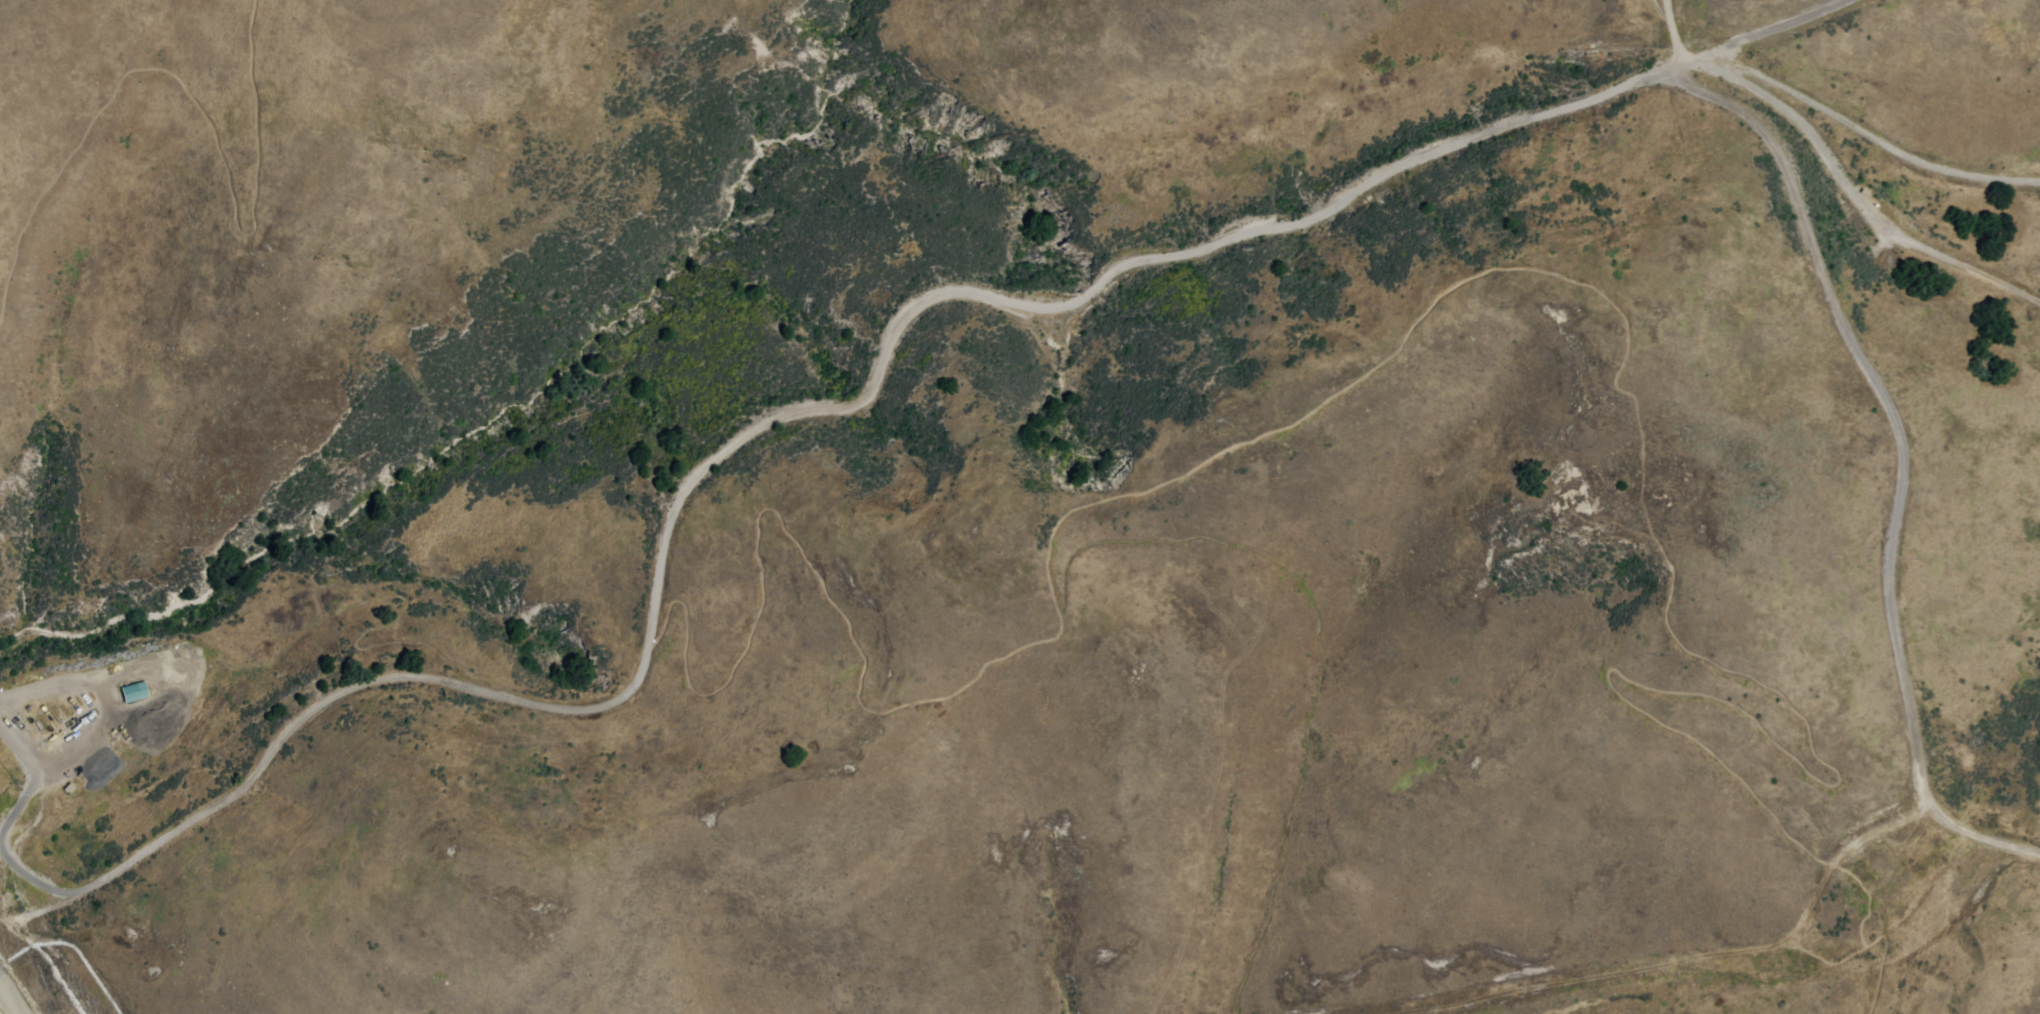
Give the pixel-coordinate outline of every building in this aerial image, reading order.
[(120,686),(123,702),(147,697),(144,681),(120,686)]
